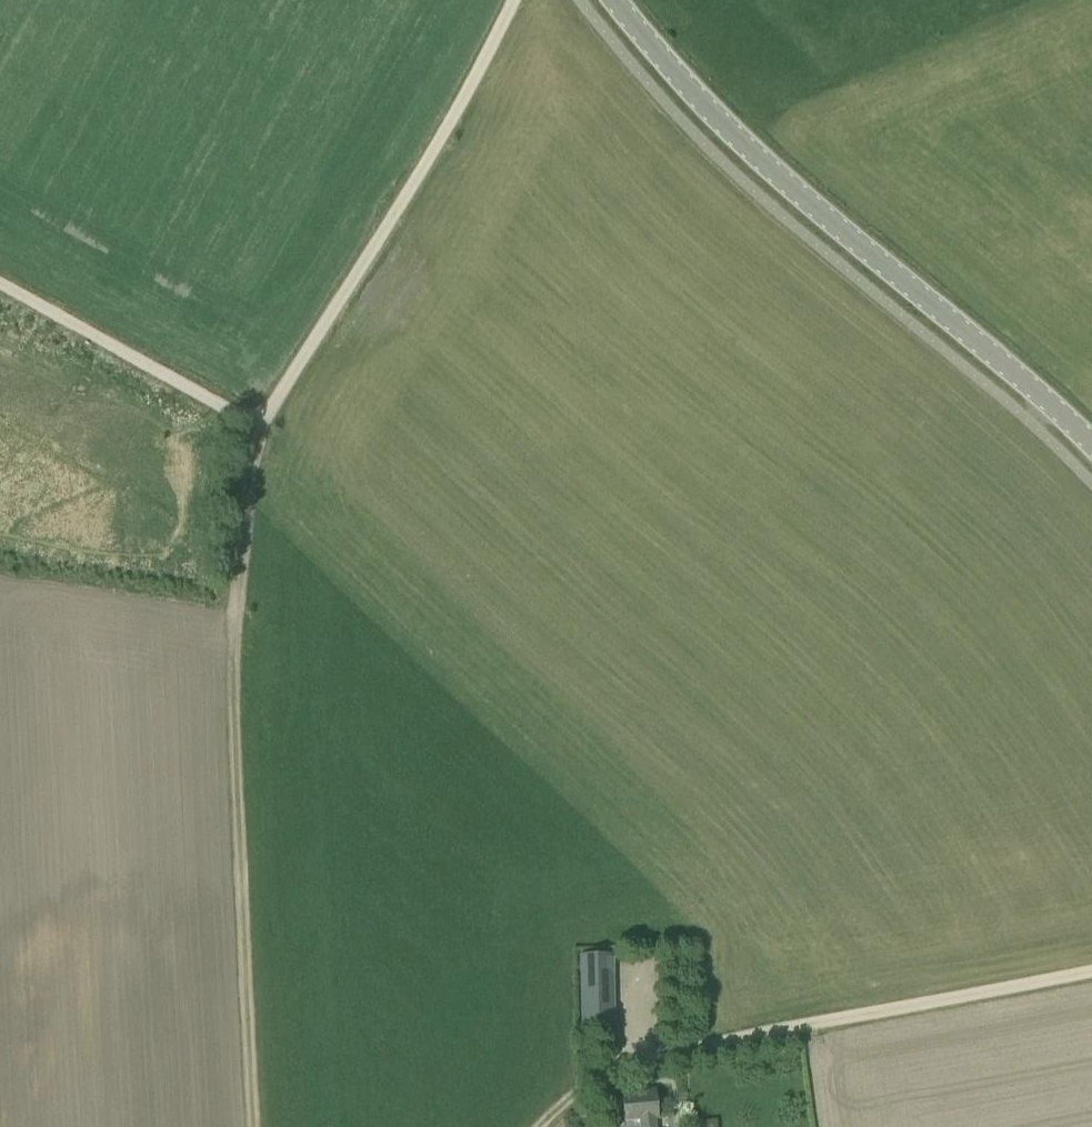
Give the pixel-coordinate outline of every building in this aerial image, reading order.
[(580,1023),(614,1022),(613,953),(579,954),(580,1023)] [(655,1119),(660,1118),(657,1090),(621,1094),(624,1121),(639,1120),(640,1126),(656,1126),(655,1119)] [(707,1115),(685,1122),(686,1126),(711,1126),(707,1115)]
